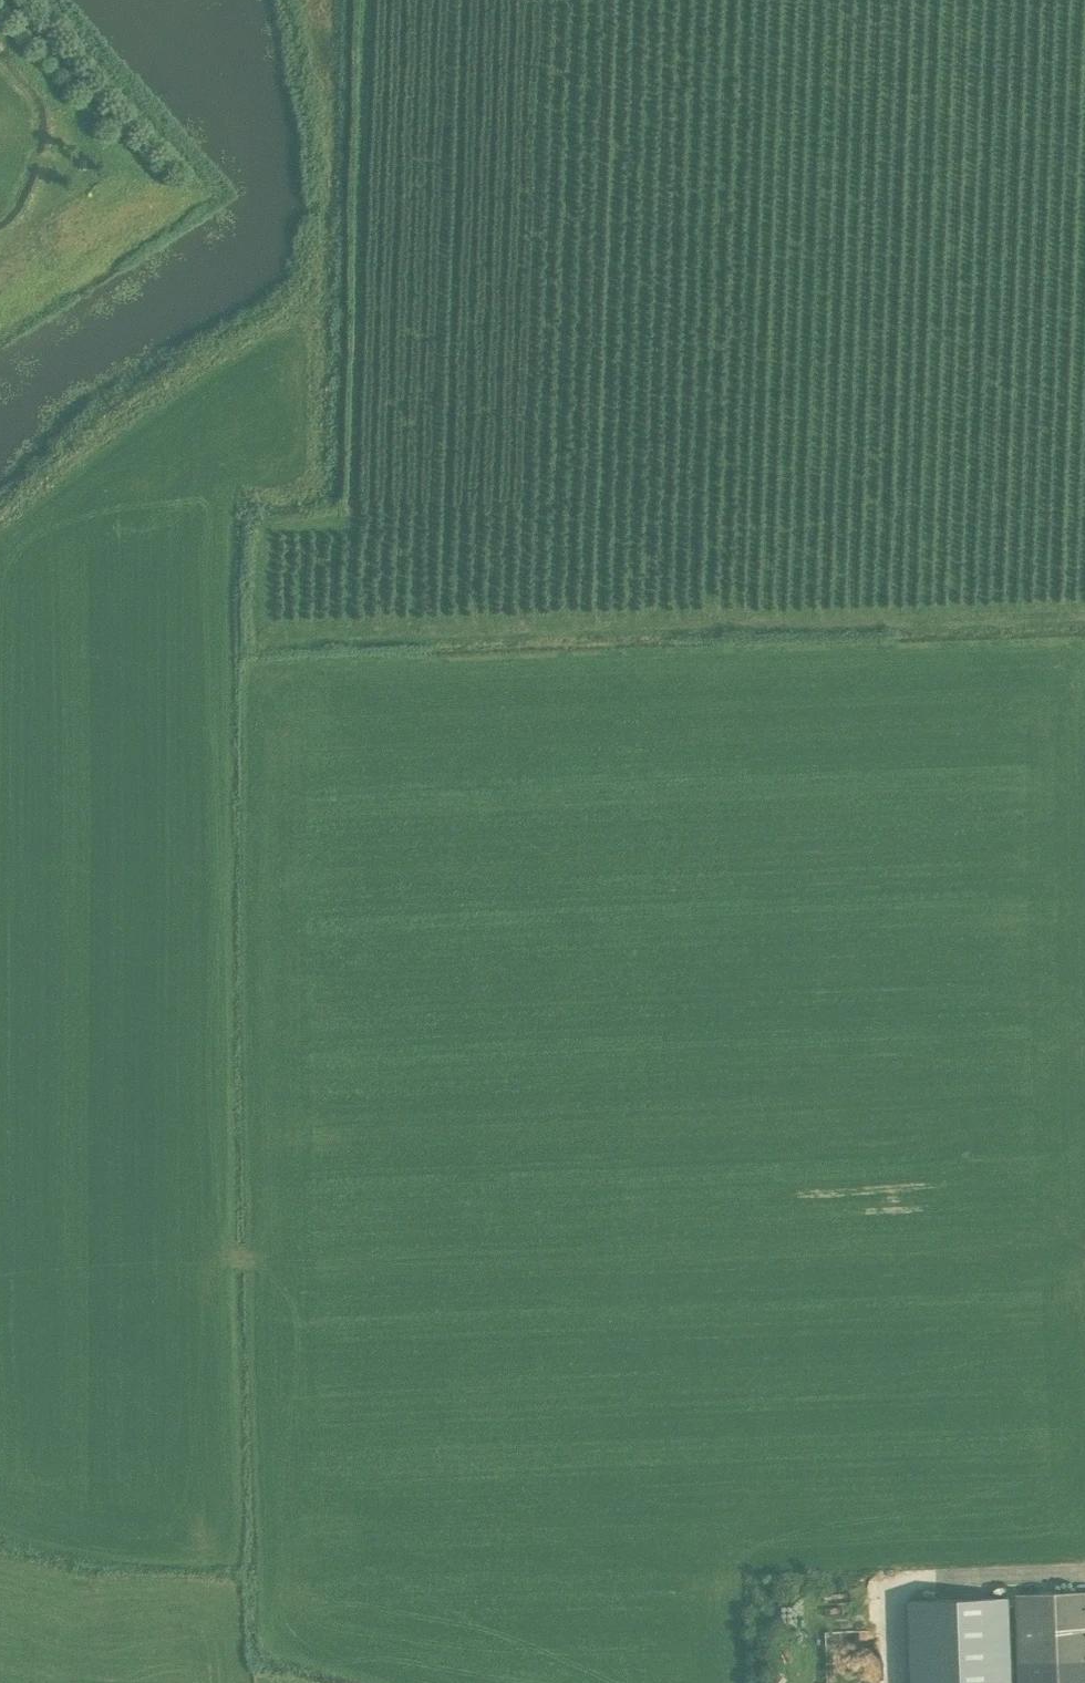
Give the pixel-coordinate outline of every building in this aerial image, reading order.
[(1017,1597),(1020,1682),(1084,1682),(1084,1595),(1017,1597)] [(1008,1598),(910,1602),(913,1682),(1011,1682),(1008,1598)]
